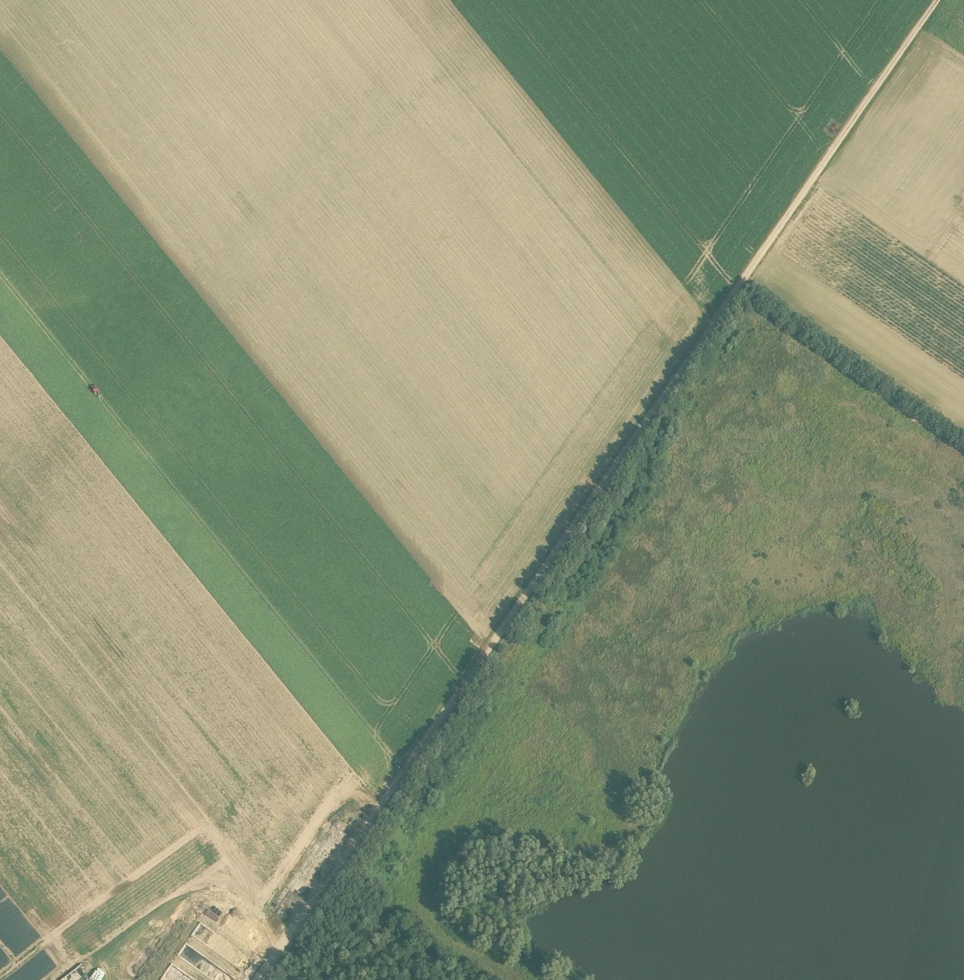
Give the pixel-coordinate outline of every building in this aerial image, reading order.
[(426,678),(439,688),(445,680),(431,671),(426,678)] [(250,956),(200,923),(192,936),(209,947),(208,956),(211,952),(214,954),(214,960),(213,960),(204,954),(204,952),(185,952),(183,955),(191,960),(189,962),(189,973),(186,973),(185,979),(181,979),(233,979),(250,956)]
